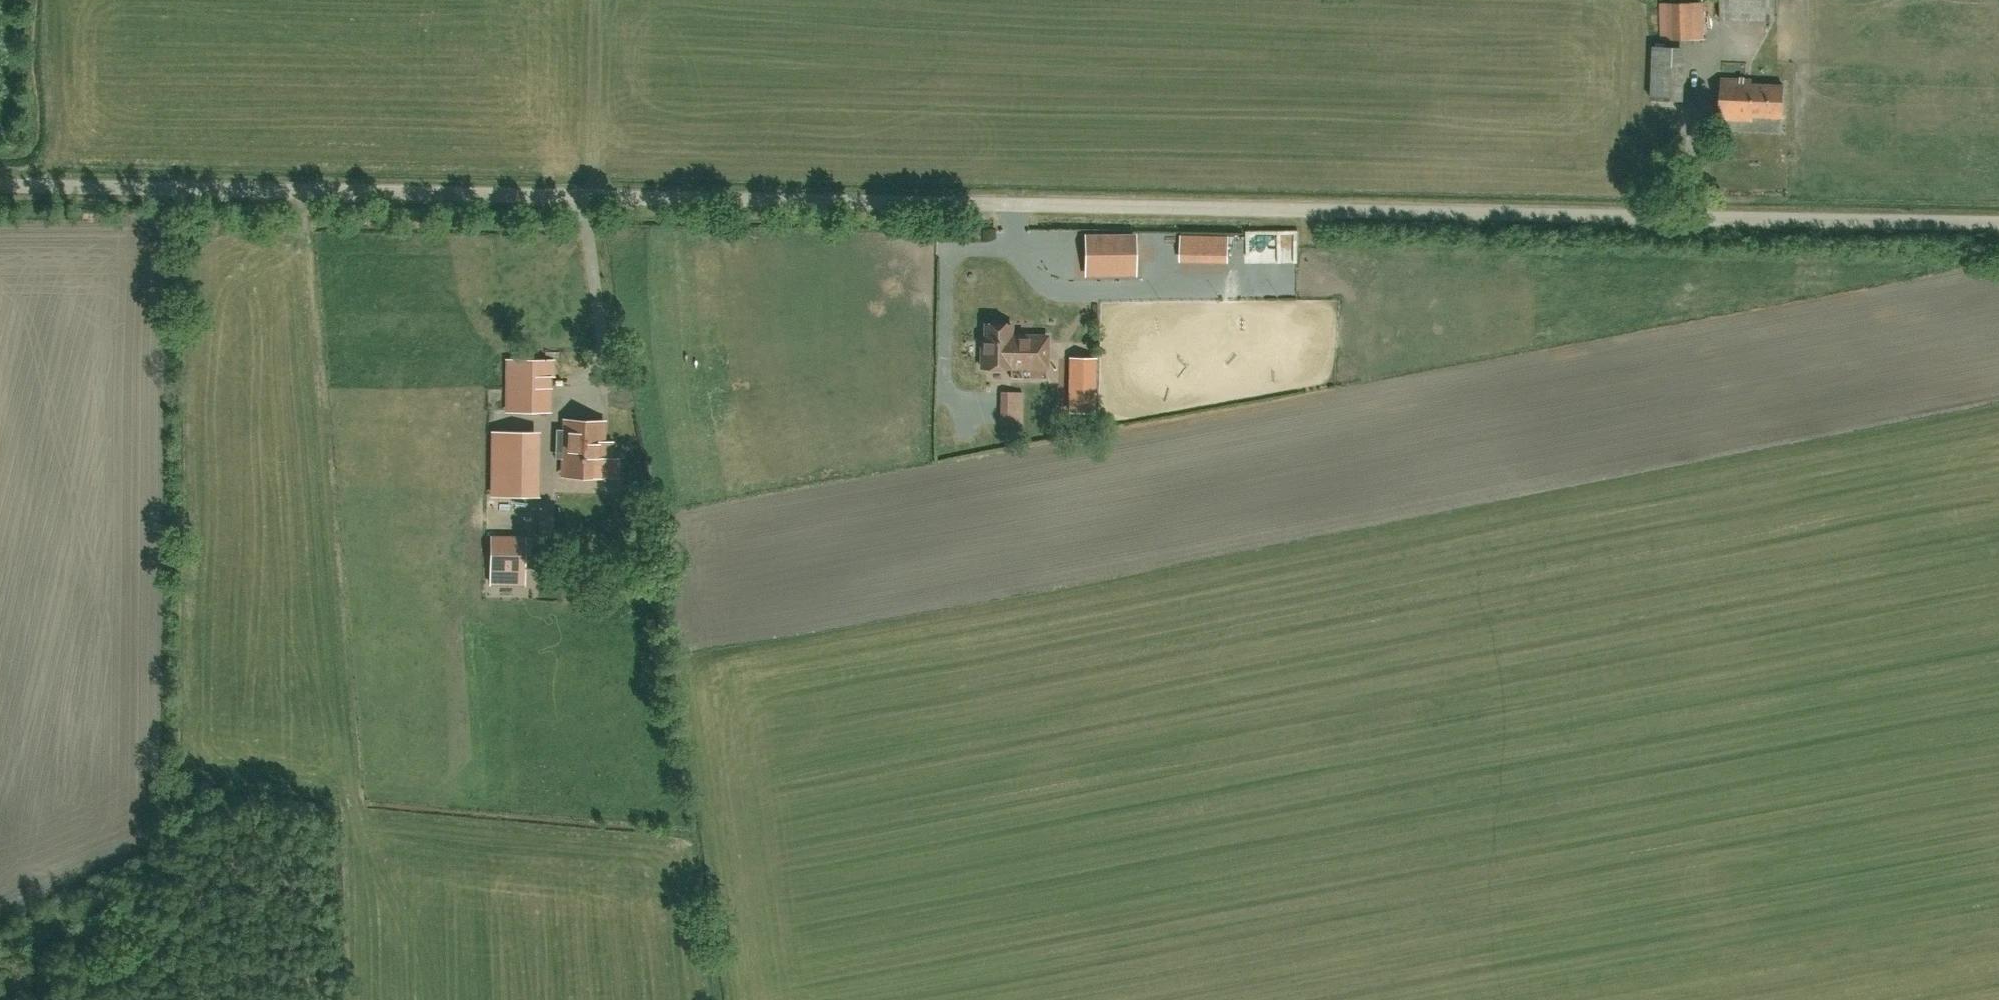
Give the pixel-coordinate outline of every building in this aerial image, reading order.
[(1661,39),(1704,39),(1703,2),(1661,3),(1661,39)] [(1683,100),(1684,81),(1674,80),(1675,47),(1654,47),(1652,99),(1683,100)] [(1782,117),(1783,84),(1751,83),(1751,79),(1721,78),(1720,119),(1751,121),(1752,116),(1782,117)] [(196,232),(186,231),(185,245),(195,246),(196,232)] [(1135,271),(1134,235),(1086,236),(1086,272),(1135,271)] [(1229,235),(1181,237),(1182,258),(1230,256),(1229,235)] [(1047,366),(1048,336),(1012,335),(1012,324),(986,324),(986,339),(983,339),(982,367),(1011,367),(1011,366),(1047,366)] [(553,376),(554,360),(509,359),(509,411),(548,411),(549,376),(553,376)] [(1071,385),(1070,411),(1094,411),(1095,385),(1071,385)] [(1024,421),(1025,407),(1025,388),(1003,388),(1002,420),(1024,421)] [(557,430),(557,451),(565,451),(564,475),(602,476),(602,458),(611,458),(612,442),(603,442),(604,421),(566,420),(566,430),(557,430)] [(506,506),(525,506),(525,463),(526,463),(527,435),(494,434),(494,494),(506,494),(506,506)] [(491,538),(491,583),(524,583),(524,538),(491,538)]
